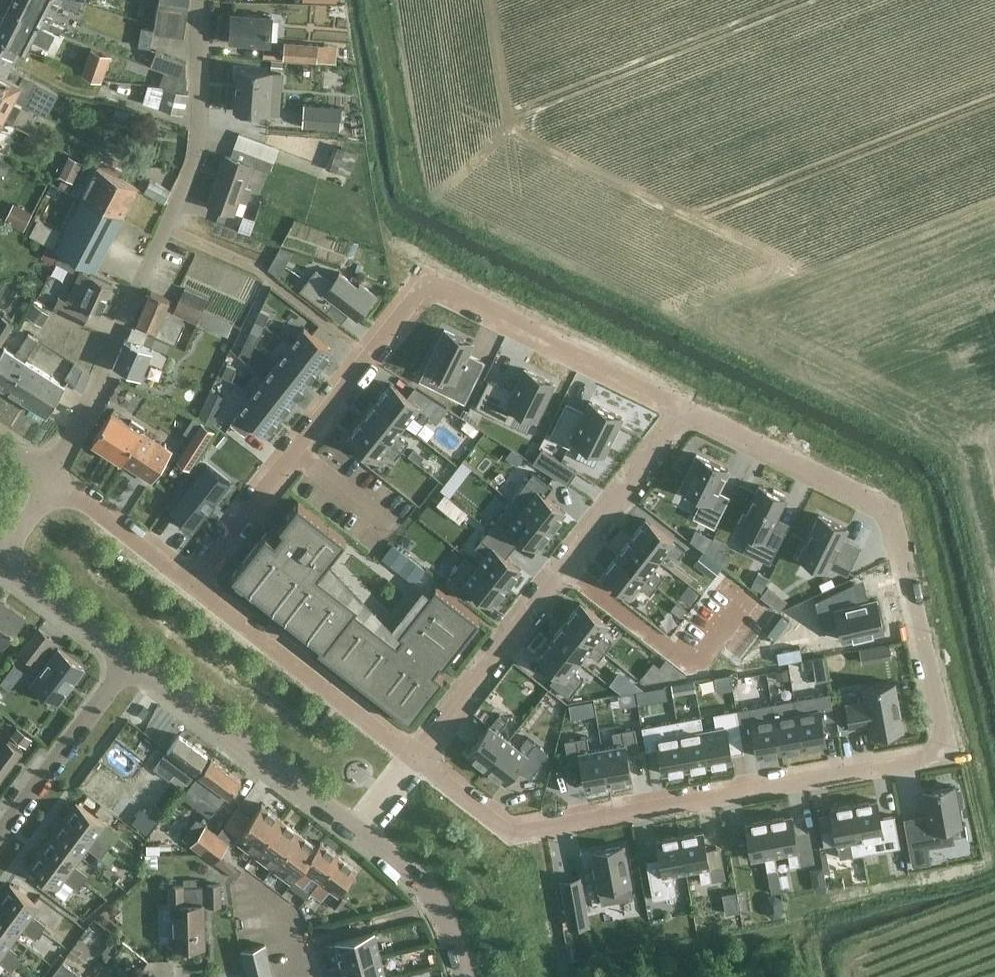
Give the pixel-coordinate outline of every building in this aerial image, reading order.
[(7,9),(54,31),(60,34),(62,28),(48,22),(59,1),(78,8),(80,3),(74,0),(12,0),(7,9)] [(188,0),(157,0),(153,29),(183,34),(188,0)] [(7,9),(0,23),(0,38),(20,49),(23,44),(27,46),(32,36),(47,44),(53,31),(59,34),(60,34),(54,31),(7,9)] [(232,12),(229,42),(269,45),(272,16),(232,12)] [(27,46),(23,44),(20,49),(0,38),(0,72),(19,82),(23,74),(24,72),(12,66),(23,45),(27,47),(27,46)] [(285,41),(283,58),(316,60),(317,44),(285,41)] [(101,78),(110,54),(90,48),(82,72),(101,78)] [(184,76),(184,60),(154,50),(148,65),(163,70),(163,69),(184,76)] [(237,68),(234,110),(268,113),(270,84),(280,85),(281,72),(271,72),(271,70),(237,68)] [(185,91),(184,76),(163,69),(163,70),(158,85),(165,86),(185,91)] [(0,72),(0,117),(1,117),(2,115),(11,120),(19,106),(10,101),(11,97),(16,87),(50,105),(56,93),(23,74),(19,82),(0,72)] [(185,93),(185,91),(165,86),(158,85),(147,84),(142,102),(181,114),(186,93),(185,93)] [(339,127),(340,106),(304,103),(303,125),(339,127)] [(145,114),(143,120),(158,125),(159,119),(145,114)] [(237,122),(230,141),(271,155),(277,136),(237,122)] [(274,161),(233,146),(229,157),(225,156),(207,203),(232,213),(237,199),(244,201),(249,188),(242,185),(250,164),(270,172),(274,161)] [(348,175),(357,152),(341,146),(332,169),(348,175)] [(72,181),(82,160),(69,154),(59,174),(72,181)] [(96,165),(77,201),(68,219),(62,231),(54,247),(62,251),(79,260),(94,268),(135,186),(96,165)] [(165,201),(171,190),(151,180),(145,191),(165,201)] [(38,217),(29,233),(54,247),(62,231),(38,217)] [(50,246),(44,257),(53,261),(59,251),(50,246)] [(62,251),(57,261),(74,270),(79,260),(62,251)] [(273,256),(268,266),(278,274),(285,262),(273,256)] [(96,315),(110,286),(90,277),(78,271),(75,279),(64,301),(56,297),(50,308),(81,323),(87,311),(96,315)] [(335,302),(356,319),(375,295),(361,284),(359,288),(341,273),(333,284),(317,271),(302,291),(328,312),(335,302)] [(169,298),(151,290),(137,321),(154,329),(152,332),(175,342),(184,322),(168,315),(171,310),(165,308),(169,298)] [(198,321),(203,310),(180,300),(175,312),(175,313),(196,322),(197,321),(198,321)] [(34,302),(28,311),(43,320),(49,311),(34,302)] [(264,324),(269,313),(260,309),(255,320),(264,324)] [(228,335),(233,323),(203,310),(198,321),(228,335)] [(0,318),(0,344),(13,323),(1,316),(0,318)] [(127,339),(125,338),(113,364),(140,376),(147,359),(161,365),(165,356),(141,345),(146,333),(132,327),(127,339)] [(319,367),(332,349),(304,327),(290,344),(319,367)] [(255,344),(260,333),(251,329),(246,340),(255,344)] [(444,329),(426,366),(454,380),(448,393),(464,401),(484,361),(468,353),(473,343),(444,329)] [(24,360),(23,360),(36,341),(26,334),(14,354),(2,346),(0,350),(0,388),(5,391),(24,360)] [(250,355),(255,344),(246,340),(241,351),(250,355)] [(306,383),(319,367),(290,344),(277,361),(306,383)] [(63,386),(24,360),(5,391),(45,416),(63,386)] [(293,400),(306,383),(277,361),(264,378),(293,400)] [(82,391),(91,373),(75,363),(65,378),(74,384),(74,386),(82,391)] [(231,378),(236,367),(226,363),(222,375),(231,378)] [(488,379),(475,406),(527,432),(532,422),(534,417),(535,418),(553,382),(525,368),(513,392),(488,379)] [(280,417),(293,400),(264,378),(251,394),(280,417)] [(390,383),(376,401),(404,423),(412,413),(423,422),(430,413),(390,383)] [(266,434),(280,417),(251,394),(238,412),(239,412),(231,423),(245,433),(253,423),(266,434)] [(566,402),(550,436),(569,445),(572,439),(581,443),(575,456),(593,465),(600,452),(603,454),(622,416),(589,400),(584,411),(566,402)] [(376,401),(362,419),(401,450),(407,443),(396,434),(404,423),(376,401)] [(218,410),(204,403),(198,415),(212,422),(218,410)] [(111,412),(92,442),(152,481),(172,450),(142,431),(144,427),(131,419),(129,423),(111,412)] [(201,418),(176,458),(191,467),(216,428),(201,418)] [(362,419),(347,438),(376,460),(384,450),(395,458),(401,450),(362,419)] [(212,440),(219,446),(227,436),(220,430),(212,440)] [(233,440),(216,460),(226,469),(243,448),(233,440)] [(413,448),(408,454),(419,463),(424,456),(413,448)] [(512,448),(506,456),(517,464),(523,456),(512,448)] [(568,484),(576,470),(541,448),(532,461),(568,484)] [(696,453),(679,486),(703,498),(694,516),(714,526),(728,496),(718,490),(728,469),(696,453)] [(247,485),(264,467),(256,460),(239,478),(247,485)] [(215,502),(214,501),(230,482),(206,463),(169,510),(170,511),(172,508),(194,525),(191,528),(193,529),(208,509),(209,510),(210,509),(208,508),(213,502),(214,503),(215,502)] [(533,471),(511,499),(522,508),(551,530),(565,511),(545,495),(552,486),(533,471)] [(772,491),(759,484),(745,513),(743,512),(737,522),(740,523),(738,527),(751,533),(743,549),(769,563),(786,529),(773,523),(777,516),(786,497),(783,496),(784,493),(773,488),(772,491)] [(323,565),(327,561),(345,537),(298,500),(287,513),(294,519),(287,528),(281,522),(279,524),(283,527),(275,538),(266,530),(232,574),(270,603),(321,644),(317,650),(319,651),(325,644),(334,651),(328,658),(342,669),(347,662),(356,669),(351,676),(364,686),(370,679),(378,686),(373,693),(387,704),(392,697),(401,704),(395,711),(409,721),(443,678),(434,671),(440,664),(442,666),(444,664),(437,659),(444,650),(451,655),(462,642),(455,636),(461,627),(468,633),(479,619),(435,586),(428,594),(429,595),(400,631),(399,632),(403,635),(397,643),(353,609),(357,603),(356,602),(318,572),(323,565)] [(496,517),(489,527),(513,546),(520,536),(536,548),(551,530),(522,508),(515,518),(503,509),(496,517)] [(818,513),(797,556),(826,571),(829,566),(847,574),(860,547),(842,539),(848,528),(818,513)] [(645,518),(631,537),(659,559),(667,549),(678,558),(685,549),(645,518)] [(481,537),(475,545),(486,554),(478,564),(506,586),(521,568),(505,556),(513,546),(489,527),(481,537)] [(631,537),(617,555),(656,586),(663,577),(652,569),(659,559),(631,537)] [(702,551),(694,562),(713,576),(722,565),(702,551)] [(467,555),(444,584),(463,599),(471,589),(492,605),(506,586),(478,564),(467,555)] [(617,555),(602,573),(630,595),(639,585),(650,594),(656,586),(617,555)] [(756,570),(749,584),(760,589),(767,575),(756,570)] [(858,602),(853,582),(815,600),(821,628),(839,623),(842,639),(883,630),(876,598),(868,600),(858,602)] [(580,601),(565,620),(605,651),(611,643),(600,634),(608,624),(580,601)] [(4,644),(24,617),(4,602),(2,605),(0,603),(0,641),(4,644)] [(676,602),(671,608),(681,615),(685,609),(676,602)] [(565,620),(551,638),(580,660),(587,651),(598,659),(605,651),(565,620)] [(39,628),(21,652),(33,662),(51,638),(39,628)] [(551,638),(537,657),(557,672),(549,682),(569,697),(583,679),(572,670),(580,660),(551,638)] [(888,645),(879,647),(881,658),(890,656),(888,645)] [(58,648),(31,683),(57,702),(83,667),(58,648)] [(811,657),(800,660),(802,667),(812,665),(811,657)] [(787,668),(775,670),(777,678),(788,676),(787,668)] [(871,735),(903,729),(894,682),(863,688),(865,699),(845,703),(850,727),(869,723),(871,735)] [(829,691),(794,698),(803,747),(826,743),(822,720),(834,718),(829,691)] [(794,698),(771,702),(780,751),(803,747),(794,698)] [(771,702),(736,708),(741,735),(753,733),(757,755),(780,751),(771,702)] [(715,726),(703,729),(709,764),(732,760),(729,743),(742,741),(741,735),(736,708),(713,712),(715,726)] [(498,713),(467,752),(486,767),(508,739),(498,731),(507,720),(498,713)] [(700,715),(677,719),(686,768),(709,764),(703,729),(700,715)] [(677,719),(641,725),(646,749),(658,747),(662,773),(686,768),(677,719)] [(17,727),(12,733),(27,745),(32,738),(17,727)] [(614,744),(602,747),(608,782),(631,778),(627,753),(639,751),(635,727),(612,731),(614,744)] [(207,755),(179,734),(154,767),(169,778),(173,772),(187,782),(207,755)] [(508,739),(486,767),(504,782),(516,767),(529,777),(549,753),(535,742),(527,735),(518,747),(508,739)] [(587,735),(564,739),(569,763),(580,761),(585,787),(608,782),(602,747),(590,749),(587,735)] [(20,752),(6,742),(0,749),(0,778),(20,752)] [(211,758),(199,774),(210,782),(205,789),(207,791),(204,795),(219,806),(228,795),(229,796),(241,780),(211,758)] [(108,797),(121,777),(100,763),(87,783),(108,797)] [(955,789),(955,785),(932,789),(923,791),(924,795),(927,815),(905,819),(913,864),(930,861),(927,845),(952,840),(950,826),(962,824),(961,823),(958,805),(962,804),(959,788),(955,789)] [(880,817),(877,799),(854,803),(862,852),(900,846),(894,814),(880,817)] [(76,801),(63,818),(106,850),(112,842),(99,832),(105,823),(76,801)] [(100,803),(95,810),(108,820),(113,813),(100,803)] [(257,849),(281,817),(261,803),(238,835),(257,849)] [(862,852),(854,803),(830,807),(834,829),(837,843),(850,841),(852,854),(862,852)] [(145,807),(132,822),(146,833),(158,817),(145,807)] [(798,850),(794,832),(791,814),(768,819),(774,854),(787,852),(790,866),(814,861),(812,848),(798,850)] [(275,863),(299,831),(281,817),(257,849),(275,863)] [(106,850),(63,818),(52,833),(81,855),(88,847),(101,857),(106,850)] [(191,844),(205,824),(197,818),(182,838),(191,844)] [(768,819),(745,823),(751,858),(764,856),(767,870),(771,892),(781,890),(780,886),(778,874),(777,868),(774,854),(768,819)] [(203,852),(217,832),(206,824),(205,824),(191,844),(203,852)] [(834,829),(821,831),(824,845),(837,843),(834,829)] [(703,830),(679,835),(686,870),(699,868),(701,881),(711,880),(725,877),(722,863),(709,866),(703,830)] [(318,845),(317,845),(299,831),(275,863),(294,877),(318,845)] [(228,841),(217,832),(203,852),(214,860),(228,841)] [(75,864),(81,855),(52,833),(40,849),(83,881),(88,874),(75,864)] [(659,857),(645,859),(653,898),(677,894),(673,872),(686,870),(679,835),(656,839),(659,857)] [(320,879),(339,854),(321,840),(317,845),(318,845),(294,877),(303,884),(312,873),(320,879)] [(623,845),(592,850),(601,903),(632,897),(623,845)] [(83,881),(40,849),(28,866),(57,888),(64,879),(77,888),(83,881)] [(106,850),(101,857),(111,864),(116,857),(106,850)] [(357,868),(339,854),(320,879),(311,890),(321,897),(329,886),(338,893),(357,868)] [(785,873),(778,874),(780,886),(788,885),(785,873)] [(580,877),(560,880),(567,916),(587,912),(580,877)] [(0,896),(0,901),(40,931),(46,923),(33,914),(39,905),(10,883),(0,896)] [(170,905),(173,905),(174,946),(204,945),(203,904),(221,903),(221,883),(207,883),(207,885),(184,886),(184,884),(169,884),(170,905)] [(338,893),(331,903),(339,909),(346,899),(338,893)] [(0,901),(0,925),(15,937),(22,928),(35,938),(40,931),(0,901)] [(15,937),(0,925),(0,950),(17,962),(22,955),(9,945),(15,937)] [(335,941),(341,965),(380,955),(374,931),(335,941)] [(265,944),(253,947),(255,956),(267,953),(265,944)] [(255,956),(253,947),(241,950),(244,959),(255,956)] [(0,950),(0,962),(11,970),(17,962),(0,950)] [(270,966),(267,953),(255,956),(244,959),(247,972),(270,966)] [(380,955),(341,965),(344,976),(386,976),(380,955)] [(62,960),(49,976),(84,976),(62,960)] [(270,966),(247,972),(248,976),(273,976),(270,966)]
